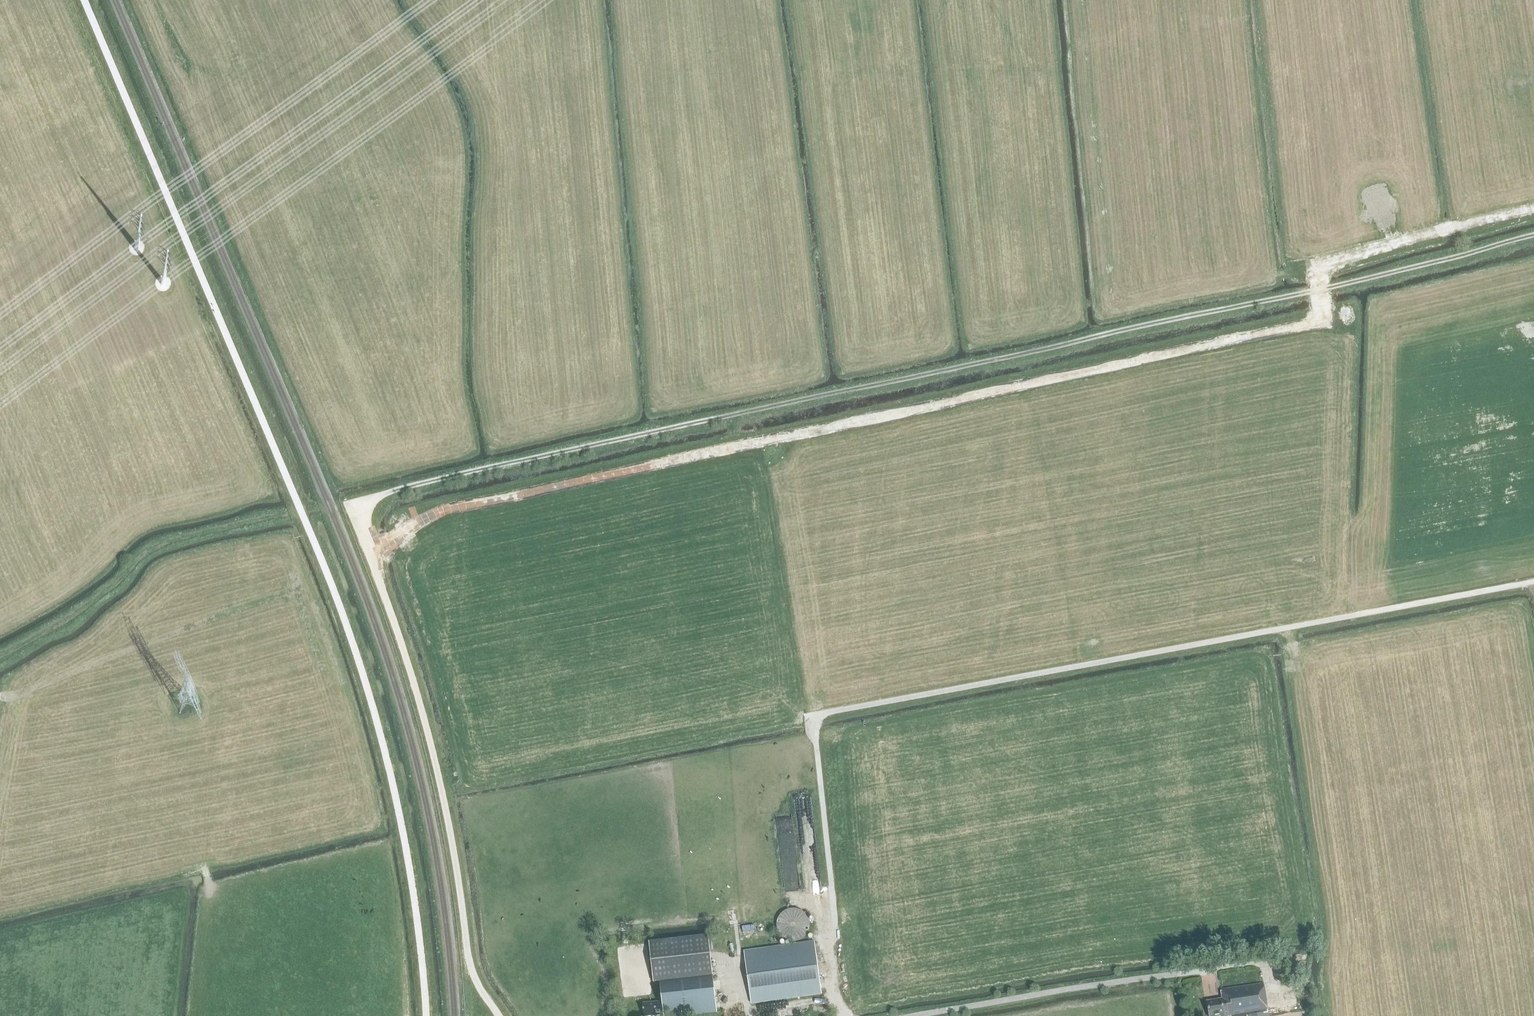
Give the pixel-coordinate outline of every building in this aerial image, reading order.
[(799,800),(799,809),(814,808),(814,804),(812,804),(811,799),(799,800)] [(806,907),(782,915),(790,943),(815,936),(806,907)] [(708,936),(648,942),(653,982),(660,981),(713,976),(711,960),(710,960),(709,952),(710,952),(708,936)] [(821,993),(815,943),(744,953),(751,1003),(821,993)] [(641,1004),(643,1015),(655,1015),(663,1015),(677,1015),(718,1011),(713,976),(660,981),(661,1001),(641,1004)] [(1264,983),(1221,990),(1223,1000),(1207,1002),(1209,1015),(1267,1015),(1267,1013),(1268,1013),(1264,983)]
